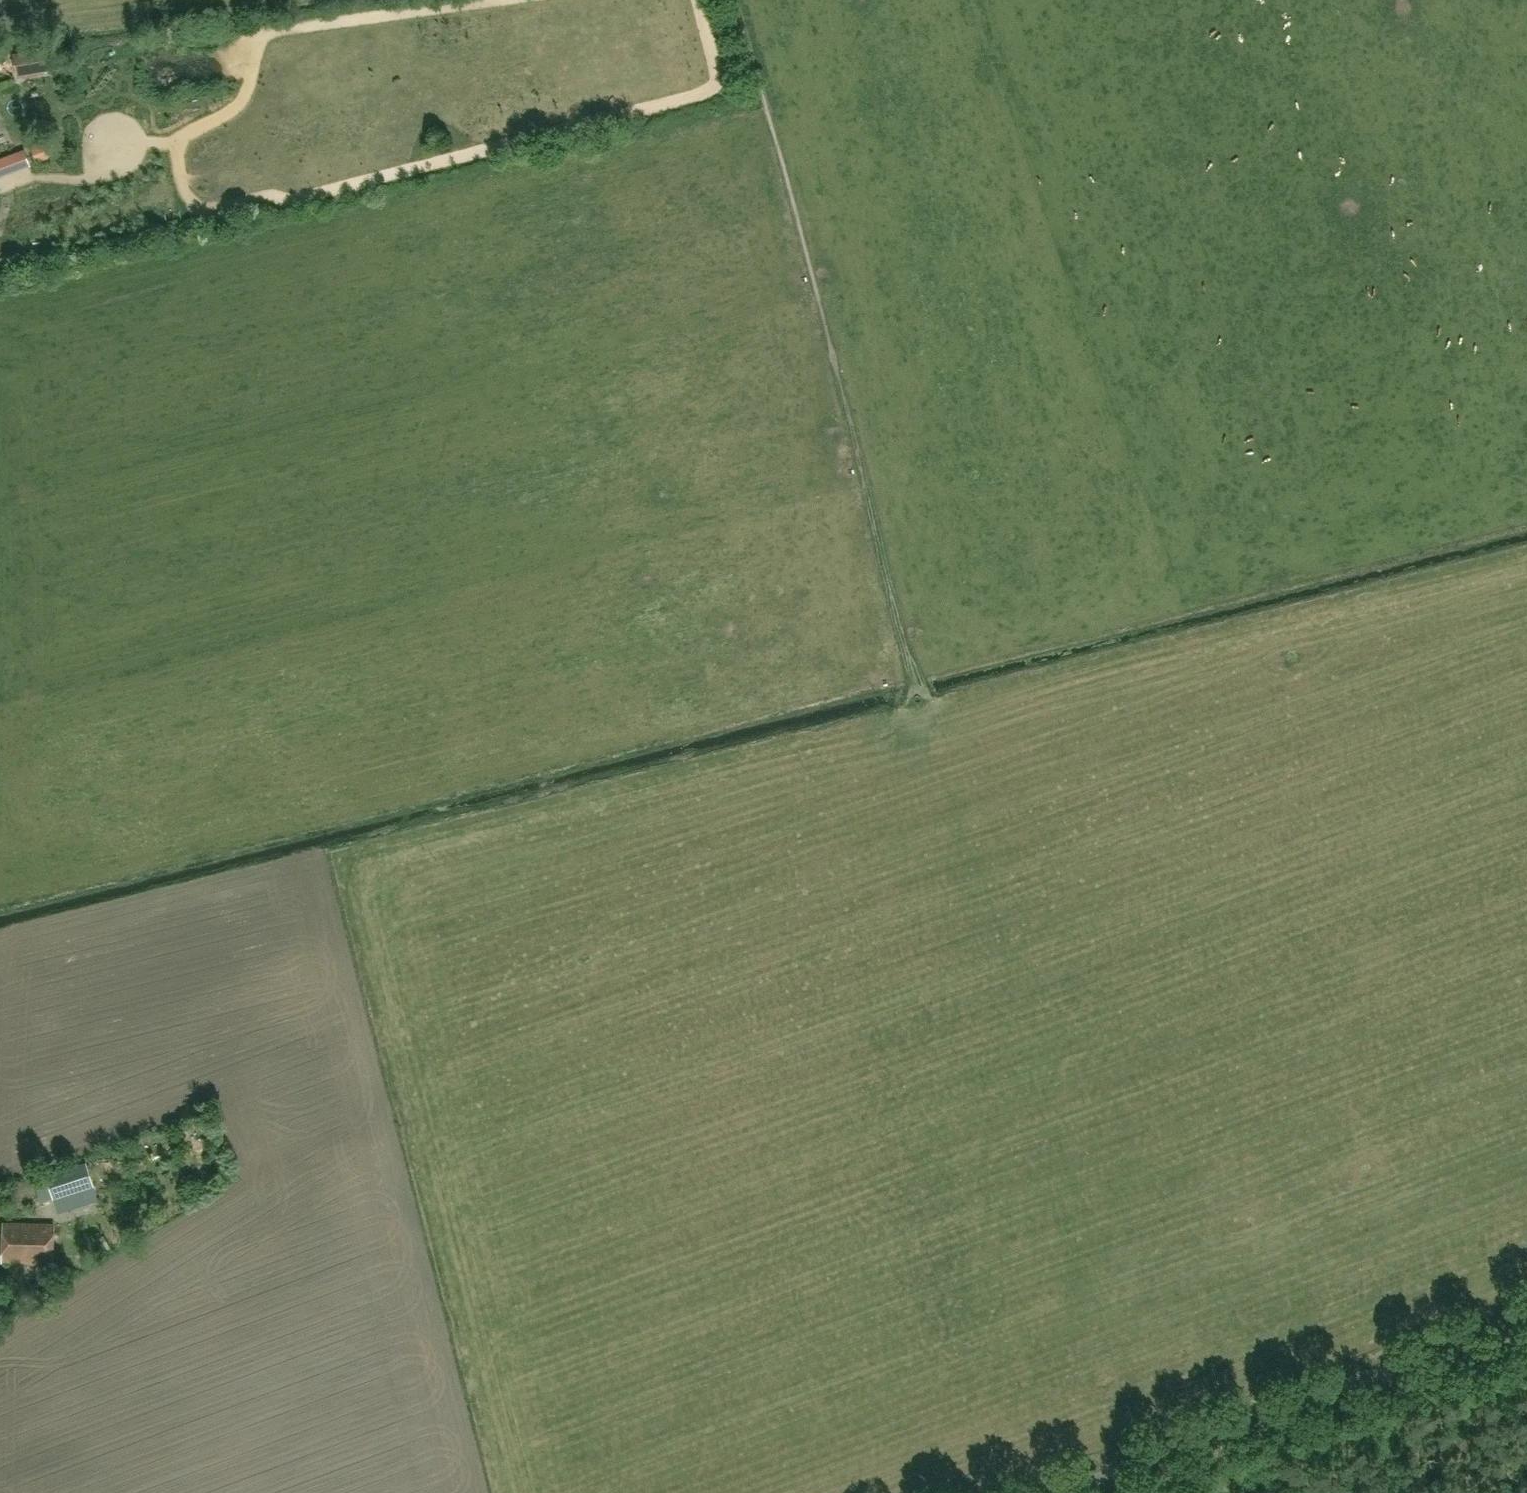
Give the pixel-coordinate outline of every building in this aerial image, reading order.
[(17,76),(61,68),(57,46),(13,54),(17,76)] [(32,150),(36,162),(47,158),(43,146),(32,150)] [(31,166),(25,149),(0,158),(0,178),(31,166)] [(46,1176),(54,1200),(94,1187),(86,1163),(46,1176)] [(3,1223),(2,1262),(52,1264),(53,1224),(3,1223)]
